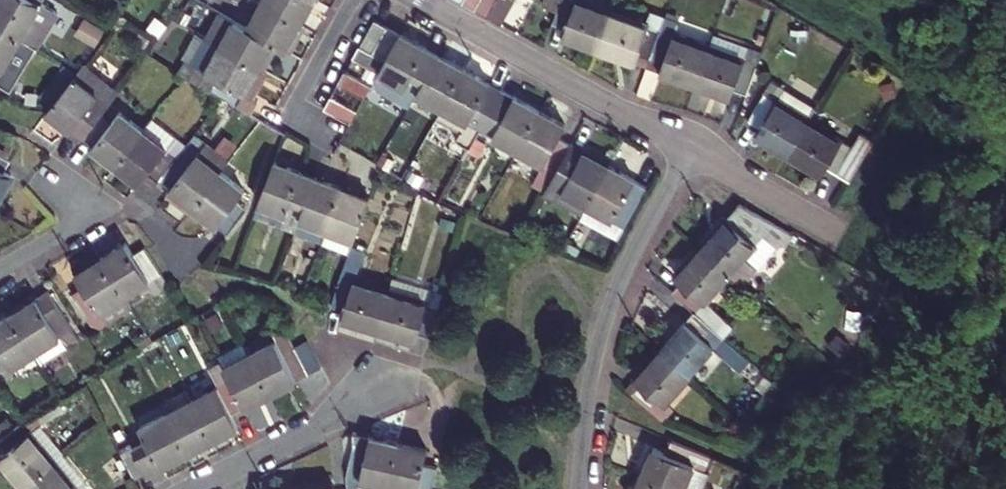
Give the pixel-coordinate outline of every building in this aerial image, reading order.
[(42,0),(0,0),(0,26),(19,38),(30,44),(36,48),(56,15),(40,5),(42,0)] [(252,0),(246,0),(233,24),(246,31),(261,5),(252,0)] [(300,27),(315,2),(311,0),(264,0),(261,5),(300,27)] [(476,11),(483,0),(465,0),(463,4),(476,11)] [(488,18),(499,0),(483,0),(476,11),(488,18)] [(501,25),(515,0),(499,0),(488,18),(501,25)] [(601,51),(614,16),(572,0),(565,0),(555,26),(567,30),(565,37),(601,51)] [(246,31),(273,47),(285,54),(300,27),(261,5),(246,31)] [(648,29),(614,16),(601,51),(649,69),(651,61),(662,34),(666,21),(667,19),(654,14),(648,29)] [(74,33),(94,44),(103,28),(84,17),(74,33)] [(363,45),(375,53),(389,28),(377,20),(363,45)] [(697,87),(711,51),(675,38),(679,26),(666,21),(662,34),(651,61),(649,69),(697,87)] [(260,70),(273,47),(246,31),(233,24),(220,47),(260,70)] [(19,38),(0,26),(0,68),(19,38)] [(290,57),(305,30),(300,27),(285,54),(290,57)] [(388,60),(402,35),(389,28),(375,53),(388,60)] [(388,60),(380,74),(383,74),(375,88),(397,101),(405,87),(418,94),(426,81),(440,56),(402,35),(388,60)] [(0,68),(0,71),(9,78),(30,44),(19,38),(0,68)] [(185,79),(223,100),(252,116),(259,103),(246,96),(260,70),(220,47),(206,39),(191,65),(185,60),(177,74),(185,79)] [(375,53),(363,45),(362,45),(354,59),(378,72),(380,74),(388,60),(375,53)] [(736,93),(749,98),(760,70),(711,51),(697,87),(733,100),(736,93)] [(466,70),(440,56),(426,81),(418,94),(445,109),(466,70)] [(80,140),(99,117),(116,94),(83,66),(77,73),(46,113),(80,140)] [(469,123),(464,133),(460,140),(474,148),(484,130),(505,90),(466,70),(445,109),(469,123)] [(366,99),(373,87),(359,79),(346,73),(340,84),(366,99)] [(366,99),(340,84),(332,97),(359,112),(366,99)] [(792,160),(819,114),(776,89),(753,127),(763,134),(759,141),(792,160)] [(505,90),(484,130),(522,151),(544,113),(505,90)] [(418,94),(413,104),(439,119),(445,109),(418,94)] [(352,124),(359,112),(332,97),(325,109),(352,124)] [(439,119),(464,133),(469,123),(445,109),(439,119)] [(109,125),(99,117),(80,140),(116,168),(143,133),(118,113),(109,125)] [(530,180),(549,191),(575,144),(564,138),(570,127),(544,113),(522,151),(540,162),(530,180)] [(811,128),(792,160),(825,181),(830,173),(839,179),(854,154),(811,128)] [(158,184),(176,160),(143,133),(116,168),(139,186),(147,176),(158,184)] [(862,140),(854,154),(839,179),(855,189),(870,165),(871,162),(872,146),(862,140)] [(575,144),(549,191),(548,192),(586,215),(591,205),(612,166),(575,144)] [(9,160),(0,155),(0,191),(9,175),(2,171),(9,160)] [(192,210),(219,176),(197,158),(188,169),(176,160),(158,184),(192,210)] [(307,207),(318,178),(278,162),(261,203),(291,215),(296,202),(307,207)] [(650,187),(612,166),(591,205),(586,215),(584,217),(621,239),(630,224),(643,200),(650,187)] [(219,176),(192,210),(227,238),(245,215),(234,205),(243,194),(219,176)] [(345,188),(318,178),(307,207),(302,219),(328,229),(345,188)] [(345,188),(328,229),(357,240),(373,200),(345,188)] [(752,209),(708,256),(736,281),(755,298),(806,239),(752,209)] [(103,262),(125,298),(151,283),(158,296),(168,290),(149,258),(146,252),(136,258),(129,247),(103,262)] [(689,290),(680,299),(702,319),(736,281),(708,256),(683,284),(689,290)] [(101,328),(132,311),(125,298),(103,262),(77,276),(83,288),(73,294),(92,327),(101,328)] [(429,293),(393,283),(390,297),(425,307),(429,293)] [(345,325),(380,334),(390,297),(340,285),(335,304),(333,313),(347,317),(345,325)] [(12,314),(33,351),(58,336),(65,348),(78,341),(49,293),(12,314)] [(425,307),(390,297),(380,334),(417,343),(419,334),(431,337),(442,296),(429,293),(425,307)] [(33,351),(12,314),(0,321),(0,354),(1,353),(8,365),(33,351)] [(668,357),(697,382),(712,367),(716,371),(725,362),(744,380),(756,367),(709,324),(699,336),(693,330),(668,357)] [(277,343),(251,356),(271,397),(312,378),(298,350),(288,329),(274,336),(277,343)] [(312,343),(298,350),(312,378),(325,371),(312,343)] [(229,383),(242,411),(271,397),(251,356),(223,370),(229,383)] [(648,391),(640,400),(661,419),(663,420),(697,382),(668,357),(642,385),(648,391)] [(756,390),(767,377),(756,367),(744,380),(756,390)] [(230,418),(242,411),(229,383),(189,402),(209,444),(237,431),(230,418)] [(209,444),(189,402),(164,414),(184,455),(209,444)] [(184,455),(164,414),(138,427),(143,441),(130,448),(142,475),(184,455)] [(21,488),(25,488),(53,467),(19,425),(0,439),(0,448),(5,454),(0,458),(0,462),(21,488)] [(389,486),(400,443),(357,432),(348,476),(389,486)] [(668,488),(684,488),(695,465),(703,468),(707,457),(700,454),(671,441),(666,453),(652,446),(639,476),(668,488)] [(389,486),(401,488),(435,488),(440,469),(426,465),(430,450),(400,443),(389,486)] [(142,475),(130,448),(119,453),(127,471),(131,480),(142,475)] [(53,467),(25,488),(71,488),(53,467)] [(639,476),(634,488),(668,488),(639,476)]
